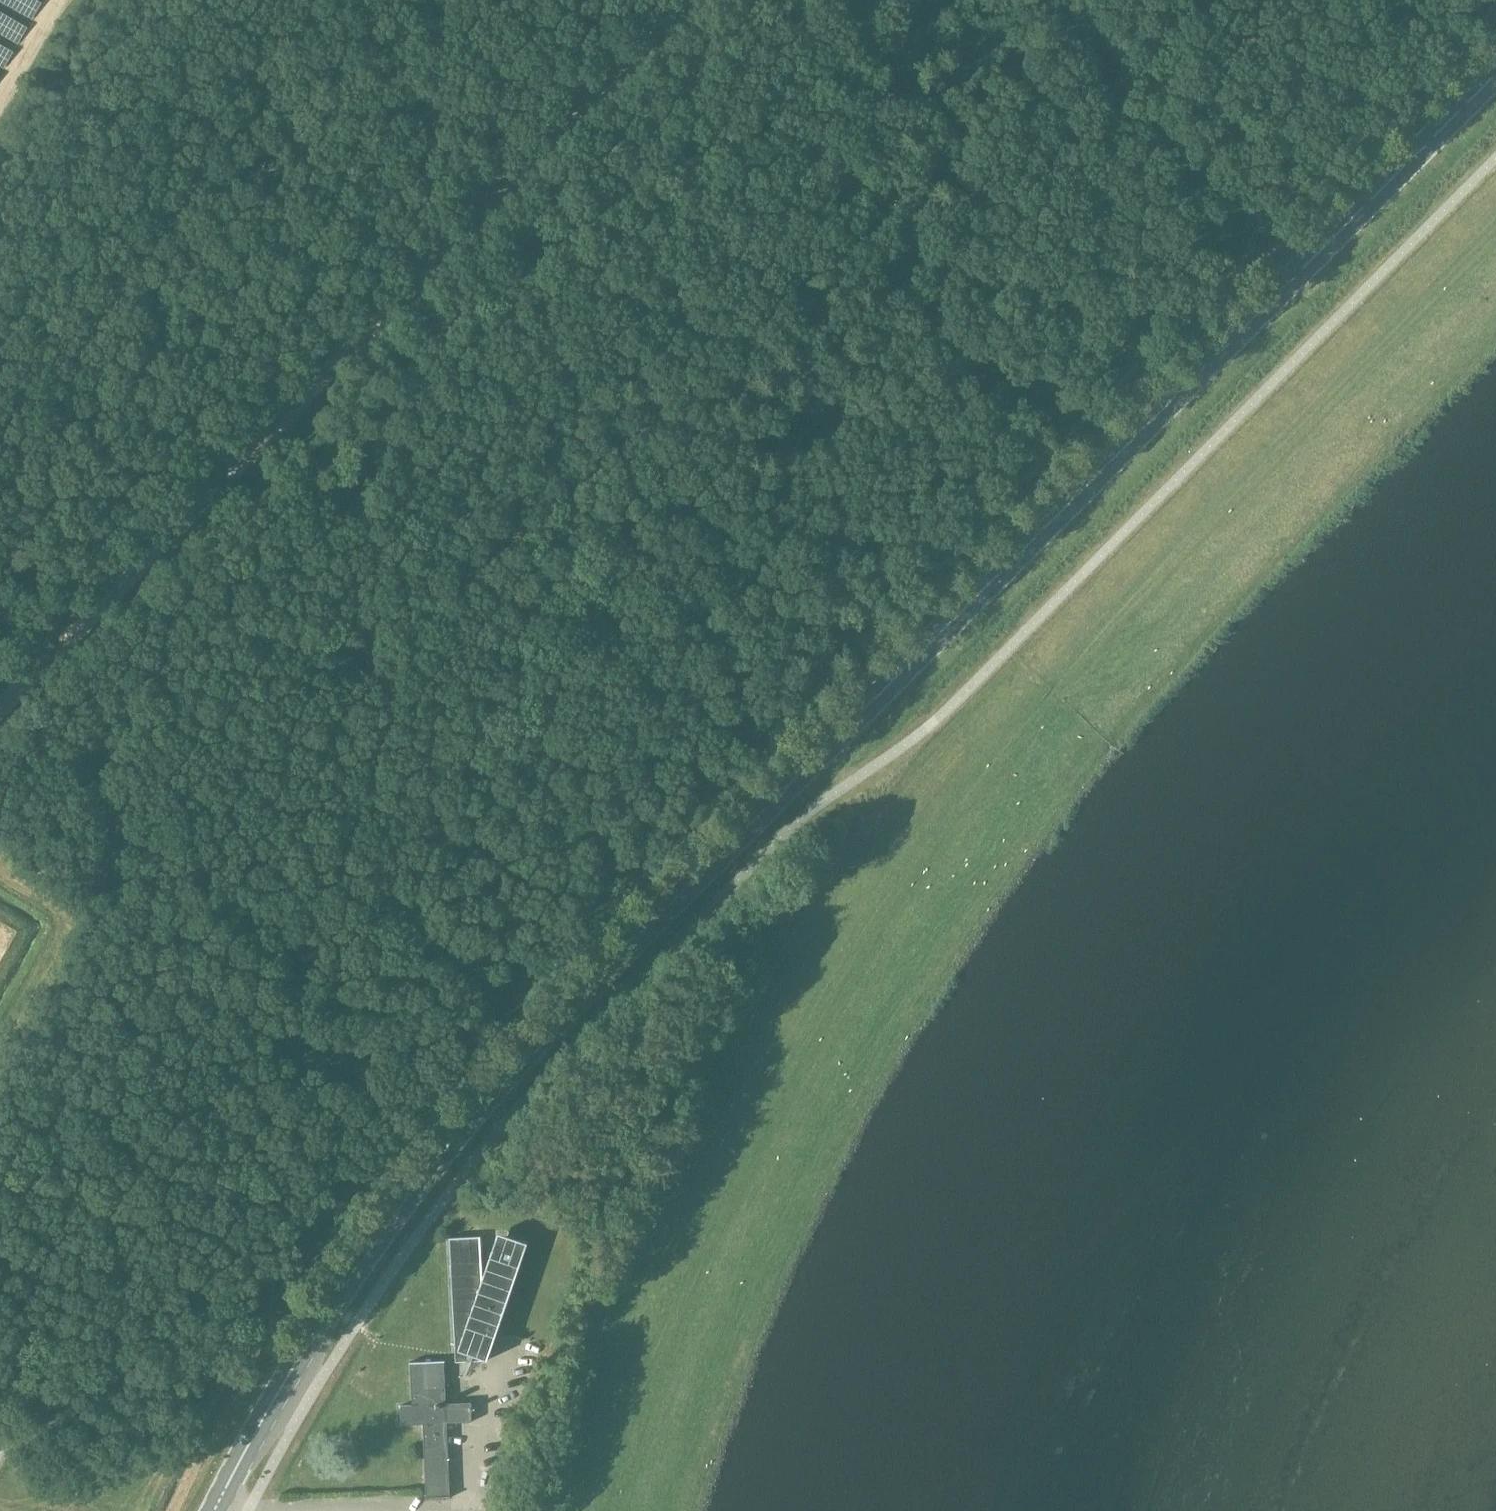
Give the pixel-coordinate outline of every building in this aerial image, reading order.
[(895,11),(901,0),(874,0),(895,11)] [(451,1237),(454,1361),(485,1361),(528,1244),(499,1233),(483,1278),(482,1236),(451,1237)] [(470,1411),(472,1411),(470,1403),(443,1404),(442,1390),(443,1390),(442,1361),(408,1363),(408,1364),(411,1364),(413,1406),(399,1406),(399,1425),(420,1424),(423,1433),(424,1432),(427,1497),(424,1497),(424,1498),(427,1498),(447,1497),(444,1423),(456,1422),(470,1421),(470,1422),(471,1422),(470,1411)] [(472,1456),(451,1455),(450,1469),(471,1470),(472,1456)] [(493,1467),(486,1491),(497,1495),(505,1471),(493,1467)]
